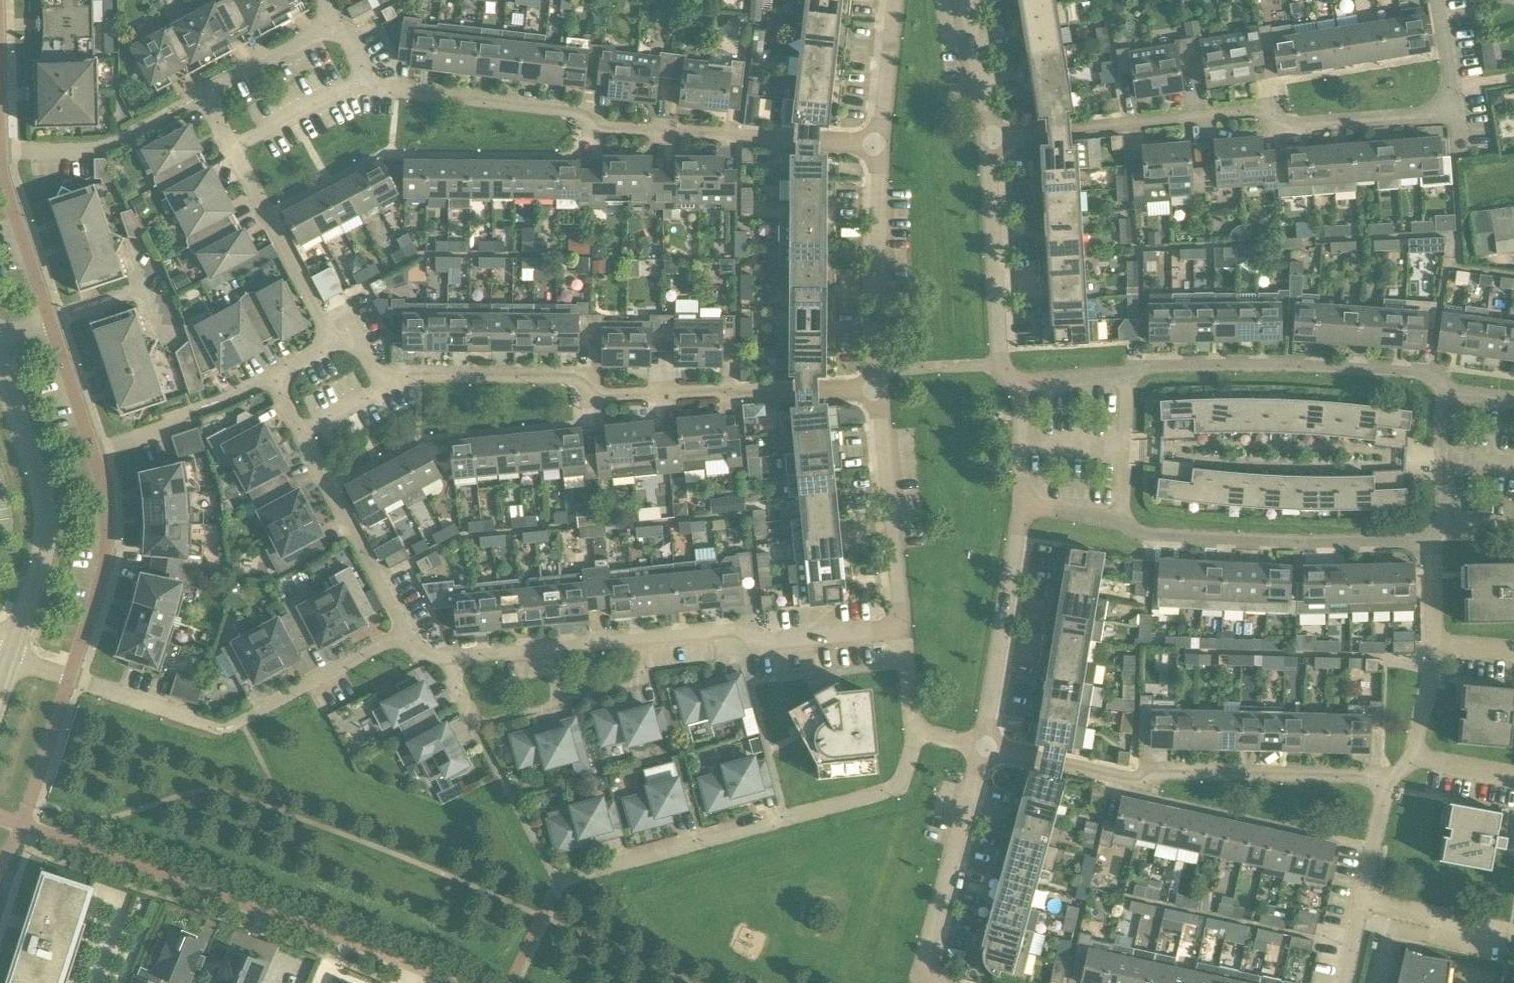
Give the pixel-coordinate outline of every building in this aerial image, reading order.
[(43,9),(44,19),(40,19),(40,17),(39,17),(39,32),(40,31),(40,29),(44,29),(44,39),(43,50),(40,60),(35,60),(35,85),(30,85),(30,103),(36,103),(36,128),(100,127),(99,59),(95,59),(93,0),(42,0),(43,9)] [(116,0),(104,0),(104,56),(116,56),(116,0)] [(212,1),(192,11),(218,60),(232,52),(227,42),(242,34),(224,0),(215,5),(212,1)] [(262,0),(224,0),(242,34),(257,26),(262,36),(277,28),(262,0)] [(277,28),(291,20),(286,11),(302,2),(301,0),(262,0),(277,28)] [(373,9),(368,0),(364,0),(347,9),(353,19),(373,9)] [(561,9),(571,10),(572,0),(562,0),(561,9)] [(751,8),(761,9),(762,0),(752,0),(751,8)] [(764,13),(772,13),(773,0),(765,0),(764,13)] [(806,14),(839,17),(840,4),(838,4),(839,0),(807,0),(806,14)] [(1022,10),(1055,5),(1054,0),(1020,0),(1022,10)] [(1108,0),(1098,0),(1099,10),(1109,8),(1108,0)] [(1110,2),(1112,14),(1124,12),(1122,0),(1121,0),(1110,2)] [(1055,5),(1022,10),(1024,23),(1026,22),(1027,31),(1058,26),(1068,24),(1065,4),(1055,5)] [(1301,5),(1290,6),(1292,17),(1302,15),(1301,5)] [(387,22),(398,16),(392,6),(382,11),(387,22)] [(1429,49),(1427,35),(1433,34),(1429,16),(1424,17),(1422,7),(1400,11),(1402,20),(1407,54),(1430,50),(1430,49),(1429,49)] [(761,9),(751,8),(750,20),(760,21),(761,9)] [(174,27),(165,32),(183,66),(198,58),(203,68),(218,60),(192,11),(171,22),(174,27)] [(839,17),(806,14),(803,35),(835,38),(836,30),(837,30),(839,17)] [(738,15),(738,22),(741,26),(748,27),(749,17),(749,16),(738,15)] [(434,69),(439,26),(422,24),(422,19),(404,17),(400,59),(412,60),(412,65),(411,65),(410,66),(434,69)] [(1402,20),(1380,24),(1385,57),(1407,54),(1402,20)] [(1201,43),(1200,37),(1201,37),(1198,22),(1185,24),(1187,39),(1191,63),(1203,61),(1207,85),(1206,85),(1206,86),(1231,82),(1224,39),(1201,43)] [(1293,26),(1295,38),(1301,71),(1322,67),(1317,34),(1315,23),(1293,26)] [(439,24),(439,26),(434,69),(455,71),(460,27),(439,24)] [(1385,57),(1380,24),(1359,27),(1364,61),(1385,57)] [(1271,25),(1258,27),(1262,52),(1275,50),(1278,73),(1277,73),(1277,75),(1301,71),(1295,38),(1293,26),(1272,30),(1271,25)] [(1058,26),(1027,31),(1028,39),(1026,39),(1029,52),(1062,47),(1058,26)] [(482,29),(460,27),(455,71),(477,74),(482,29)] [(1098,41),(1108,40),(1106,27),(1096,29),(1098,41)] [(1246,35),(1224,39),(1231,82),(1255,78),(1255,77),(1254,77),(1251,63),(1264,61),(1262,52),(1258,27),(1245,29),(1246,35)] [(1359,27),(1338,31),(1343,64),(1364,61),(1359,27)] [(482,29),(477,74),(498,76),(503,32),(482,29)] [(1343,64),(1338,31),(1317,34),(1322,67),(1343,64)] [(183,66),(165,32),(155,37),(153,32),(132,43),(140,60),(139,60),(138,62),(137,63),(136,64),(136,65),(136,66),(136,68),(136,70),(136,71),(137,72),(138,73),(139,74),(140,75),(141,76),(142,76),(144,77),(145,77),(147,76),(149,75),(158,92),(173,84),(168,74),(183,66)] [(525,34),(503,32),(498,76),(520,78),(524,45),(525,34)] [(835,38),(803,35),(801,57),(834,60),(836,47),(834,47),(835,38)] [(568,38),(566,50),(563,83),(586,86),(586,85),(585,84),(587,70),(599,71),(602,46),(589,44),(589,41),(568,38)] [(754,39),(752,52),(763,53),(764,40),(754,39)] [(1191,63),(1187,39),(1174,41),(1175,47),(1152,50),(1160,94),(1184,90),(1184,88),(1182,89),(1179,65),(1191,63)] [(1108,40),(1098,41),(1100,54),(1110,52),(1108,40)] [(524,45),(520,78),(541,81),(545,47),(524,45)] [(602,46),(599,71),(598,82),(610,83),(609,96),(608,95),(608,97),(632,99),(637,56),(614,53),(615,47),(602,46)] [(566,50),(545,47),(541,81),(563,83),(566,50)] [(1062,47),(1029,52),(1031,65),(1033,65),(1034,73),(1065,68),(1062,47)] [(1160,94),(1152,50),(1130,54),(1129,48),(1116,50),(1120,75),(1132,73),(1136,96),(1135,96),(1135,98),(1160,94)] [(637,56),(632,99),(657,102),(657,101),(656,101),(658,78),(671,79),(674,54),(661,52),(660,59),(637,56)] [(763,53),(752,52),(751,64),(761,65),(763,53)] [(674,54),(671,79),(683,80),(681,104),(679,103),(679,105),(704,108),(709,64),(686,61),(686,55),(674,54)] [(801,57),(799,78),(830,81),(831,73),(833,73),(834,60),(801,57)] [(732,67),(709,64),(704,108),(728,110),(729,109),(727,109),(730,86),(742,87),(745,62),(732,60),(732,67)] [(1496,61),(1485,63),(1486,72),(1498,70),(1496,61)] [(1115,82),(1113,69),(1112,62),(1101,64),(1103,74),(1101,77),(1102,84),(1115,82)] [(1065,68),(1034,73),(1035,82),(1033,82),(1035,95),(1068,90),(1065,68)] [(799,78),(796,100),(830,103),(831,90),(829,90),(830,81),(799,78)] [(758,96),(759,83),(749,81),(748,94),(758,96)] [(1068,90),(1035,95),(1038,108),(1040,108),(1040,112),(1039,112),(1040,117),(1047,116),(1049,132),(1068,130),(1067,113),(1072,112),(1068,90)] [(1505,103),(1503,91),(1491,93),(1492,105),(1505,103)] [(140,97),(129,103),(135,113),(146,107),(140,97)] [(1108,115),(1120,112),(1117,98),(1105,100),(1108,115)] [(830,103),(796,100),(794,122),(800,122),(799,140),(822,141),(823,125),(826,126),(827,120),(826,120),(826,116),(828,116),(830,103)] [(756,126),(758,112),(746,111),(744,125),(756,126)] [(155,186),(155,187),(201,162),(192,144),(196,142),(189,129),(185,131),(179,120),(159,131),(162,137),(144,146),(157,170),(156,173),(155,174),(154,178),(155,180),(155,182),(156,184),(156,185),(155,186)] [(1049,132),(1051,148),(1043,148),(1044,154),(1045,154),(1045,158),(1043,158),(1044,171),(1077,169),(1076,147),(1070,147),(1068,130),(1049,132)] [(1124,150),(1123,140),(1123,136),(1111,136),(1112,151),(1124,150)] [(1274,151),(1262,151),(1261,140),(1263,140),(1263,139),(1238,141),(1241,184),(1264,183),(1265,189),(1278,188),(1276,163),(1275,163),(1274,151)] [(799,140),(798,157),(792,157),(792,179),(825,180),(825,167),(823,167),(823,162),(825,162),(825,157),(821,157),(822,141),(799,140)] [(1441,140),(1417,141),(1420,175),(1421,187),(1452,185),(1450,157),(1441,158),(1439,141),(1441,141),(1441,140)] [(1216,167),(1204,168),(1206,193),(1219,192),(1218,186),(1241,184),(1238,141),(1213,143),(1213,144),(1214,144),(1216,167)] [(1420,175),(1417,141),(1396,143),(1398,177),(1420,175)] [(1398,177),(1396,143),(1374,145),(1377,178),(1378,190),(1399,189),(1398,177)] [(1206,193),(1204,168),(1191,169),(1190,146),(1191,146),(1191,144),(1166,146),(1170,198),(1195,196),(1195,194),(1206,193)] [(1377,178),(1374,145),(1353,146),(1355,180),(1377,178)] [(1170,198),(1166,146),(1141,148),(1141,149),(1143,149),(1144,173),(1132,174),(1135,210),(1147,209),(1147,203),(1170,201),(1170,198)] [(1353,146),(1331,148),(1335,194),(1356,192),(1355,180),(1353,146)] [(742,162),(754,162),(754,148),(742,148),(742,162)] [(1331,148),(1309,150),(1313,195),(1335,194),(1331,148)] [(1284,198),(1313,195),(1309,150),(1286,151),(1286,153),(1287,153),(1288,162),(1276,163),(1278,188),(1279,198),(1284,198)] [(592,172),(592,208),(605,208),(605,202),(628,202),(628,158),(625,158),(625,157),(608,157),(609,158),(603,158),(603,159),(605,159),(605,172),(592,172)] [(631,158),(628,158),(628,202),(651,202),(651,208),(664,208),(664,172),(651,172),(652,159),(653,159),(653,158),(648,158),(648,157),(631,157),(631,158)] [(677,172),(664,172),(664,218),(673,218),(672,208),(677,208),(677,210),(700,210),(700,202),(700,158),(697,158),(697,157),(680,157),(681,158),(675,158),(675,160),(677,160),(677,172)] [(703,159),(700,158),(700,202),(723,202),(723,209),(736,209),(736,172),(723,172),(723,160),(725,160),(725,159),(720,159),(720,157),(703,157),(703,159)] [(103,184),(116,180),(105,159),(95,159),(95,179),(102,179),(103,184)] [(201,162),(155,187),(157,187),(157,188),(158,189),(160,191),(161,191),(163,193),(166,194),(167,194),(169,194),(179,213),(222,191),(215,178),(211,180),(201,162)] [(362,173),(378,203),(397,192),(382,163),(383,163),(383,162),(362,173)] [(427,196),(428,162),(404,162),(404,163),(405,163),(405,196),(427,196)] [(449,162),(428,162),(427,196),(449,196),(449,162)] [(470,208),(470,196),(471,163),(449,162),(449,196),(449,208),(470,208)] [(471,163),(470,196),(492,196),(492,163),(471,163)] [(514,163),(492,163),(492,196),(513,197),(514,163)] [(535,163),(514,163),(513,197),(535,197),(535,163)] [(557,163),(535,163),(535,197),(557,197),(557,163)] [(557,163),(557,197),(557,210),(579,210),(579,208),(592,208),(592,172),(579,172),(580,164),(581,164),(581,163),(557,163)] [(1077,169),(1044,171),(1044,184),(1046,184),(1047,192),(1078,191),(1077,169)] [(362,173),(343,183),(359,213),(378,203),(362,173)] [(1117,189),(1127,188),(1126,176),(1116,176),(1117,189)] [(792,179),(792,201),(823,201),(823,193),(825,193),(825,180),(792,179)] [(133,183),(122,189),(128,201),(140,195),(133,183)] [(343,183),(324,193),(340,223),(359,213),(343,183)] [(62,233),(65,236),(75,265),(73,268),(81,293),(126,278),(118,253),(126,238),(111,231),(95,184),(73,192),(62,186),(52,207),(58,224),(65,227),(62,233)] [(742,201),(753,201),(753,188),(742,188),(742,201)] [(1128,201),(1127,188),(1117,189),(1118,202),(1128,201)] [(1485,189),(1464,190),(1468,241),(1481,240),(1483,258),(1505,257),(1501,207),(1487,208),(1485,189)] [(222,191),(179,213),(189,232),(188,234),(188,236),(187,237),(187,239),(187,240),(187,241),(187,243),(188,244),(189,247),(187,248),(234,224),(224,205),(229,203),(222,191)] [(1078,191),(1047,192),(1047,201),(1045,201),(1046,214),(1079,212),(1078,191)] [(340,223),(324,193),(305,203),(321,233),(340,223)] [(149,207),(143,195),(131,202),(138,213),(149,207)] [(753,201),(742,201),(742,213),(753,213),(753,201)] [(823,201),(792,201),(792,223),(825,223),(825,210),(823,210),(823,201)] [(321,233),(305,203),(284,214),(284,215),(286,215),(301,243),(321,233)] [(1501,207),(1505,257),(1513,256),(1513,206),(1501,207)] [(148,239),(132,209),(121,213),(129,238),(148,239)] [(1081,234),(1079,212),(1046,214),(1047,227),(1049,227),(1049,236),(1081,234)] [(1120,232),(1130,231),(1129,219),(1119,219),(1120,232)] [(1315,222),(1295,224),(1296,238),(1316,237),(1315,222)] [(1436,222),(1423,223),(1424,232),(1436,232),(1436,222)] [(792,223),(780,224),(780,244),(792,244),(823,245),(823,236),(825,236),(825,223),(792,223)] [(1424,232),(1423,223),(1411,223),(1411,233),(1424,232)] [(243,242),(234,224),(187,248),(188,249),(189,248),(191,250),(193,252),(194,253),(196,254),(198,255),(201,256),(202,256),(212,275),(221,271),(232,265),(255,253),(248,239),(243,242)] [(1393,224),(1380,225),(1381,234),(1393,234),(1393,224)] [(1381,234),(1380,225),(1368,225),(1368,235),(1381,234)] [(1350,226),(1337,227),(1338,236),(1350,236),(1350,226)] [(1338,236),(1337,227),(1325,227),(1325,237),(1338,236)] [(736,231),(735,244),(747,244),(747,232),(736,231)] [(1130,231),(1120,232),(1121,244),(1131,244),(1130,231)] [(1149,245),(1161,244),(1160,233),(1149,234),(1149,245)] [(402,248),(413,242),(408,234),(397,239),(402,248)] [(1081,234),(1049,236),(1050,244),(1048,244),(1049,257),(1082,255),(1081,234)] [(1299,238),(1290,239),(1290,249),(1303,248),(1302,238),(1299,238)] [(1447,238),(1408,240),(1409,255),(1444,253),(1447,238)] [(1290,249),(1290,239),(1281,239),(1277,239),(1277,249),(1290,249)] [(574,240),(574,254),(591,255),(591,241),(574,240)] [(1399,240),(1386,241),(1387,250),(1399,250),(1399,240)] [(449,252),(449,241),(436,241),(436,251),(449,252)] [(449,241),(449,252),(461,252),(461,241),(449,241)] [(1387,250),(1386,241),(1374,241),(1374,251),(1387,250)] [(492,252),(492,242),(479,242),(479,252),(492,252)] [(505,242),(492,242),(492,252),(504,252),(505,242)] [(535,252),(535,242),(523,242),(523,252),(535,252)] [(535,242),(535,252),(548,252),(548,242),(535,242)] [(1343,243),(1343,252),(1356,252),(1356,242),(1343,243)] [(413,243),(402,249),(407,258),(418,252),(413,243)] [(1343,252),(1343,243),(1330,243),(1331,253),(1343,252)] [(747,244),(735,244),(735,257),(746,257),(747,244)] [(792,244),(792,266),(825,266),(825,253),(823,253),(823,245),(792,244)] [(259,254),(265,265),(280,257),(274,246),(259,254)] [(1236,257),(1236,247),(1223,248),(1223,258),(1236,257)] [(1248,247),(1236,247),(1236,257),(1249,257),(1248,247)] [(407,258),(402,249),(391,255),(396,264),(407,258)] [(1193,259),(1193,249),(1180,250),(1181,260),(1193,259)] [(1205,249),(1193,249),(1193,259),(1206,259),(1205,249)] [(1144,262),(1156,261),(1156,251),(1143,252),(1144,262)] [(1082,255),(1049,257),(1049,270),(1051,270),(1052,279),(1083,277),(1082,255)] [(449,268),(449,257),(436,257),(436,267),(449,268)] [(461,258),(449,257),(449,268),(461,268),(461,258)] [(722,273),(735,273),(735,257),(722,257),(722,273)] [(492,268),(492,258),(479,258),(479,268),(492,268)] [(504,258),(492,258),(492,268),(504,268),(504,258)] [(535,268),(535,258),(523,258),(522,268),(535,268)] [(548,258),(535,258),(535,268),(548,268),(548,258)] [(576,275),(590,275),(590,258),(576,258),(576,275)] [(678,258),(665,258),(665,273),(674,273),(678,268),(678,258)] [(592,260),(592,270),(607,270),(607,260),(592,260)] [(1127,274),(1137,274),(1137,261),(1127,262),(1127,274)] [(375,263),(364,269),(369,278),(380,272),(375,263)] [(237,276),(232,265),(221,271),(227,281),(237,276)] [(825,266),(792,266),(791,287),(823,288),(823,279),(825,279),(825,266)] [(325,301),(335,296),(344,291),(331,268),(312,278),(325,301)] [(449,268),(449,276),(461,276),(461,268),(449,268)] [(369,278),(364,269),(353,275),(358,284),(369,278)] [(1469,283),(1471,273),(1458,272),(1457,281),(1469,283)] [(178,291),(192,283),(186,273),(172,280),(178,291)] [(1137,287),(1137,274),(1127,274),(1127,287),(1137,287)] [(741,275),(741,287),(752,287),(753,275),(741,275)] [(1296,313),(1294,338),(1293,338),(1293,339),(1316,340),(1318,307),(1319,296),(1302,294),(1303,276),(1289,275),(1288,313),(1296,313)] [(376,295),(389,288),(383,277),(370,284),(376,295)] [(1083,277),(1052,279),(1052,287),(1050,287),(1051,300),(1084,299),(1083,277)] [(1492,279),(1480,277),(1479,287),(1491,288),(1492,279)] [(1512,289),(1513,279),(1501,278),(1499,287),(1512,289)] [(209,280),(202,283),(209,295),(215,291),(209,280)] [(247,292),(246,292),(271,338),(289,329),(291,333),(304,326),(292,303),(297,300),(286,281),(262,294),(260,293),(259,292),(256,292),(255,292),(252,292),(250,292),(247,293),(247,292)] [(752,287),(741,287),(741,300),(752,300),(752,287)] [(823,288),(791,287),(791,309),(825,309),(825,296),(823,296),(823,288)] [(238,307),(220,317),(242,359),(255,352),(253,348),(271,338),(246,292),(245,292),(246,294),(245,294),(243,296),(241,298),(241,299),(240,300),(239,301),(239,304),(238,307)] [(1193,294),(1172,295),(1172,340),(1194,340),(1193,294)] [(1215,294),(1193,294),(1194,340),(1215,339),(1215,306),(1215,294)] [(1236,294),(1215,294),(1215,306),(1215,339),(1237,339),(1237,305),(1236,294)] [(1150,303),(1150,306),(1150,339),(1149,339),(1149,340),(1172,340),(1172,295),(1149,295),(1150,302),(1150,303)] [(392,299),(392,304),(375,304),(383,319),(392,319),(392,344),(404,344),(404,348),(403,348),(403,349),(427,349),(427,303),(405,303),(405,299),(392,299)] [(1084,299),(1051,300),(1052,313),(1054,313),(1054,322),(1086,320),(1086,319),(1084,299)] [(1404,313),(1405,301),(1384,299),(1383,311),(1381,345),(1402,346),(1404,313)] [(1406,313),(1404,313),(1402,346),(1426,348),(1426,346),(1425,346),(1426,328),(1435,328),(1437,303),(1406,301),(1406,313)] [(427,303),(427,349),(448,349),(448,303),(427,303)] [(448,303),(448,349),(470,349),(470,304),(448,303)] [(591,340),(591,315),(591,303),(578,303),(578,304),(556,304),(556,350),(580,350),(580,349),(578,349),(578,340),(591,340)] [(470,304),(470,349),(491,350),(492,304),(470,304)] [(492,304),(491,350),(513,350),(513,316),(513,304),(492,304)] [(535,304),(513,304),(513,316),(513,350),(535,350),(535,304)] [(556,304),(535,304),(535,350),(556,350),(556,304)] [(1128,317),(1138,317),(1138,304),(1127,304),(1128,317)] [(1259,339),(1258,305),(1237,305),(1237,339),(1259,339)] [(1258,305),(1259,339),(1282,339),(1282,337),(1281,337),(1280,305),(1258,305)] [(1460,352),(1481,354),(1486,321),(1487,309),(1466,306),(1464,318),(1460,352)] [(1340,308),(1318,307),(1316,340),(1338,342),(1340,308)] [(112,378),(112,382),(117,385),(114,392),(120,409),(140,419),(145,409),(167,401),(152,354),(159,340),(145,332),(136,308),(91,323),(99,347),(102,349),(112,378)] [(1340,308),(1338,342),(1359,343),(1361,310),(1340,308)] [(791,309),(791,331),(822,331),(822,322),(825,322),(825,309),(791,309)] [(1361,310),(1359,343),(1381,345),(1383,311),(1361,310)] [(696,365),(699,365),(699,321),(699,314),(675,314),(675,315),(663,315),(663,340),(675,340),(675,364),(674,364),(674,365),(679,365),(679,366),(696,366),(696,365)] [(591,315),(591,340),(603,340),(603,363),(602,363),(602,365),(607,365),(607,366),(624,366),(624,365),(627,365),(627,321),(604,321),(604,315),(591,315)] [(627,321),(627,365),(630,365),(630,366),(646,366),(646,365),(652,365),(652,364),(650,364),(650,340),(663,340),(663,315),(650,315),(650,321),(627,321)] [(722,322),(699,321),(699,365),(702,365),(702,366),(718,367),(718,365),(724,365),(724,364),(722,364),(722,341),(735,341),(735,315),(722,315),(722,322)] [(1460,352),(1464,318),(1442,315),(1438,347),(1437,347),(1437,348),(1460,352)] [(242,359),(220,317),(201,326),(200,326),(198,325),(196,324),(194,324),(191,324),(190,325),(187,325),(186,326),(186,324),(184,325),(189,340),(201,376),(227,361),(230,366),(242,359)] [(741,331),(752,331),(752,318),(741,318),(741,331)] [(1086,320),(1054,322),(1055,328),(1054,328),(1055,345),(1072,344),(1072,343),(1099,342),(1097,318),(1086,319),(1086,320)] [(1507,324),(1486,321),(1481,354),(1503,357),(1507,324)] [(1503,357),(1513,359),(1513,325),(1507,324),(1503,357)] [(752,331),(741,331),(741,343),(752,343),(752,331)] [(791,331),(791,352),(824,352),(824,339),(822,339),(822,331),(791,331)] [(205,389),(201,376),(189,340),(176,352),(190,394),(205,389)] [(824,352),(791,352),(791,375),(796,375),(797,392),(821,391),(820,375),(823,375),(824,370),(822,370),(822,366),(824,366),(824,352)] [(752,382),(752,368),(741,367),(741,381),(752,382)] [(779,411),(781,433),(795,432),(828,429),(827,416),(825,416),(824,412),(825,412),(825,406),(822,407),(821,391),(797,392),(798,409),(779,411)] [(1195,419),(1194,398),(1193,399),(1193,400),(1160,401),(1161,421),(1163,421),(1174,420),(1195,419)] [(1213,433),(1212,399),(1194,400),(1194,398),(1195,419),(1195,429),(1196,433),(1213,433)] [(1231,433),(1231,398),(1230,398),(1230,399),(1212,399),(1213,433),(1231,433)] [(1231,398),(1231,433),(1249,433),(1249,399),(1231,399),(1231,398)] [(1249,399),(1249,433),(1267,433),(1268,398),(1267,398),(1267,399),(1249,399)] [(1268,398),(1267,433),(1285,434),(1286,400),(1268,399),(1268,398)] [(1304,401),(1286,400),(1285,434),(1303,434),(1305,399),(1304,399),(1304,401)] [(1305,399),(1303,434),(1321,436),(1323,402),(1305,401),(1305,399)] [(1341,403),(1323,402),(1321,436),(1339,437),(1342,402),(1341,402),(1341,403)] [(1342,402),(1339,437),(1357,439),(1360,405),(1342,403),(1342,402)] [(744,418),(755,417),(754,403),(742,404),(744,418)] [(1378,407),(1360,405),(1357,439),(1374,441),(1374,436),(1376,426),(1379,406),(1378,406),(1378,407)] [(1379,406),(1376,426),(1398,429),(1407,431),(1409,431),(1412,412),(1379,407),(1379,406)] [(238,416),(238,424),(208,439),(220,462),(231,457),(237,467),(280,445),(273,432),(269,434),(264,425),(260,427),(254,415),(247,412),(238,416)] [(738,425),(726,427),(725,417),(726,417),(726,415),(721,416),(721,415),(704,416),(704,418),(701,418),(706,461),(729,459),(729,465),(742,464),(738,425)] [(679,431),(667,433),(668,446),(670,471),(706,468),(706,461),(701,418),(698,418),(698,417),(682,419),(682,420),(677,420),(677,422),(678,421),(679,431)] [(1196,433),(1195,429),(1174,430),(1174,420),(1163,421),(1163,425),(1162,441),(1196,439),(1196,433)] [(633,425),(630,425),(634,469),(635,475),(670,471),(668,446),(667,433),(654,434),(653,424),(654,424),(654,423),(649,423),(649,422),(632,423),(633,425)] [(595,437),(596,453),(599,478),(635,475),(634,469),(630,425),(627,425),(626,424),(610,426),(610,427),(605,427),(605,429),(606,429),(607,436),(595,437)] [(199,427),(185,431),(193,454),(206,450),(199,427)] [(828,429),(795,432),(797,453),(828,450),(827,442),(829,442),(828,429)] [(1373,446),(1406,450),(1407,435),(1407,431),(1398,429),(1396,439),(1374,436),(1374,441),(1373,446)] [(583,430),(559,432),(563,466),(564,478),(586,476),(586,480),(599,478),(596,453),(584,454),(582,431),(583,431),(583,430)] [(193,454),(185,431),(172,436),(179,458),(191,455),(193,454)] [(559,432),(537,434),(541,468),(563,466),(559,432)] [(541,468),(537,434),(516,436),(520,470),(541,468)] [(520,470),(516,436),(495,438),(498,472),(520,470)] [(498,472),(495,438),(473,441),(477,474),(498,472)] [(477,474),(473,441),(450,443),(450,444),(451,444),(454,476),(455,476),(456,485),(477,484),(476,474),(477,474)] [(748,459),(759,457),(757,444),(746,445),(748,459)] [(286,457),(280,445),(237,467),(254,500),(289,482),(283,471),(288,469),(283,459),(286,457)] [(426,445),(405,456),(421,486),(440,476),(425,447),(426,446),(426,445)] [(797,453),(797,454),(785,455),(787,476),(832,472),(831,459),(829,459),(828,450),(797,453)] [(405,456),(386,466),(402,496),(421,486),(405,456)] [(759,457),(748,459),(750,480),(762,479),(760,457),(759,457)] [(194,458),(185,461),(137,472),(140,489),(146,488),(147,497),(148,498),(185,493),(185,492),(191,491),(191,493),(200,492),(194,458)] [(1192,483),(1194,469),(1195,463),(1161,459),(1161,475),(1161,479),(1192,483)] [(402,496),(386,466),(367,476),(383,506),(402,496)] [(1194,469),(1192,483),(1189,504),(1190,504),(1190,502),(1208,504),(1211,471),(1194,469)] [(1373,491),(1405,489),(1405,485),(1406,469),(1372,471),(1372,476),(1373,491)] [(1211,471),(1208,504),(1226,506),(1226,507),(1229,472),(1211,471)] [(833,485),(832,472),(787,476),(789,498),(801,496),(832,493),(831,485),(833,485)] [(1247,474),(1229,472),(1226,507),(1227,507),(1227,506),(1245,508),(1247,474)] [(1265,475),(1247,474),(1245,508),(1263,509),(1263,510),(1265,475)] [(1283,476),(1265,475),(1263,510),(1264,510),(1264,509),(1282,510),(1283,476)] [(383,506),(367,476),(346,487),(347,489),(348,488),(369,528),(389,517),(383,506)] [(1301,477),(1283,476),(1282,510),(1300,510),(1300,512),(1301,477)] [(1372,476),(1355,477),(1356,510),(1374,510),(1374,511),(1373,491),(1372,476)] [(1319,477),(1301,477),(1300,512),(1301,512),(1301,510),(1319,511),(1319,477)] [(1337,477),(1319,477),(1319,511),(1337,511),(1337,512),(1337,477)] [(1356,510),(1355,477),(1337,477),(1337,512),(1338,512),(1338,511),(1356,510)] [(1192,483),(1161,479),(1159,479),(1156,498),(1189,502),(1189,504),(1192,483)] [(289,482),(254,500),(272,533),(315,511),(308,498),(304,500),(299,491),(295,493),(289,482)] [(746,502),(758,501),(757,489),(745,490),(746,502)] [(1407,489),(1405,489),(1373,491),(1374,511),(1375,511),(1375,510),(1408,508),(1407,489)] [(148,498),(147,497),(141,498),(143,515),(149,515),(149,524),(149,525),(193,523),(193,524),(205,524),(205,512),(192,506),(191,493),(191,491),(185,492),(185,493),(148,498)] [(833,502),(832,493),(801,496),(803,518),(836,515),(835,502),(833,502)] [(744,498),(731,499),(732,512),(745,511),(744,498)] [(228,500),(222,503),(224,516),(233,511),(228,500)] [(683,504),(675,505),(676,517),(689,515),(688,507),(683,504)] [(603,509),(590,510),(592,527),(605,526),(603,509)] [(754,523),(765,522),(764,509),(753,510),(754,523)] [(315,511),(272,533),(277,544),(267,550),(279,573),(324,549),(318,537),(323,534),(318,525),(321,523),(315,511)] [(555,524),(568,523),(567,513),(554,514),(555,524)] [(803,518),(791,520),(793,541),(837,536),(836,528),(838,528),(836,515),(803,518)] [(537,516),(524,517),(525,527),(538,526),(537,516)] [(525,527),(524,517),(512,518),(513,528),(525,527)] [(481,521),(482,531),(495,530),(494,520),(481,521)] [(482,531),(481,521),(469,522),(470,533),(482,531)] [(704,521),(692,522),(693,532),(705,531),(704,521)] [(693,532),(692,522),(679,523),(680,534),(693,532)] [(765,522),(754,523),(755,535),(766,534),(765,522)] [(149,525),(149,524),(143,524),(143,541),(149,542),(148,552),(154,553),(153,565),(202,572),(204,545),(192,538),(193,524),(193,523),(149,525)] [(444,529),(448,538),(460,532),(455,523),(444,529)] [(649,526),(650,537),(662,535),(661,525),(649,526)] [(592,527),(593,538),(606,537),(605,526),(592,527)] [(650,537),(649,526),(636,528),(637,538),(650,537)] [(593,538),(592,527),(580,529),(581,540),(593,538)] [(448,538),(444,529),(433,535),(437,544),(448,538)] [(536,532),(537,542),(549,541),(548,530),(536,532)] [(537,542),(536,532),(523,533),(524,543),(537,542)] [(505,535),(493,536),(494,546),(506,545),(505,535)] [(494,546),(493,536),(480,537),(481,547),(494,546)] [(837,545),(837,536),(793,541),(795,562),(841,558),(839,545),(837,545)] [(418,554),(429,548),(425,539),(413,545),(418,554)] [(698,559),(717,559),(717,546),(697,547),(698,559)] [(390,569),(410,558),(405,548),(385,558),(390,569)] [(1068,571),(1099,576),(1103,554),(1088,552),(1088,551),(1071,549),(1068,565),(1069,565),(1068,571)] [(721,571),(718,571),(721,605),(745,602),(745,601),(743,601),(741,578),(754,577),(751,552),(738,553),(735,557),(726,558),(720,565),(721,571)] [(758,566),(770,565),(768,552),(757,553),(758,566)] [(422,572),(433,566),(427,556),(417,562),(422,572)] [(842,571),(841,558),(795,562),(797,584),(841,579),(840,571),(842,571)] [(609,570),(609,566),(608,560),(595,561),(596,567),(600,608),(612,606),(613,614),(612,614),(612,616),(635,613),(631,568),(609,570)] [(721,605),(718,571),(717,560),(695,562),(700,607),(721,605)] [(1133,582),(1147,582),(1148,561),(1134,561),(1133,582)] [(1160,563),(1158,595),(1158,608),(1180,609),(1182,562),(1159,561),(1159,563),(1160,563)] [(700,607),(695,562),(674,564),(675,575),(678,609),(700,607)] [(1182,562),(1180,609),(1201,610),(1204,564),(1182,562)] [(1463,564),(1463,566),(1470,565),(1470,588),(1464,588),(1464,589),(1470,589),(1470,598),(1464,598),(1464,599),(1470,599),(1471,622),(1465,622),(1465,623),(1513,622),(1513,563),(1463,564)] [(1225,565),(1204,564),(1201,610),(1223,611),(1225,565)] [(202,572),(153,565),(151,577),(145,576),(142,586),(136,585),(132,601),(138,603),(174,614),(173,615),(179,617),(183,602),(197,599),(202,572)] [(771,577),(770,565),(758,566),(760,578),(771,577)] [(1225,565),(1223,611),(1245,612),(1247,566),(1225,565)] [(657,611),(653,578),(652,566),(631,568),(635,613),(657,611)] [(1268,567),(1247,566),(1245,612),(1266,613),(1268,567)] [(1392,612),(1391,566),(1370,567),(1371,612),(1392,612)] [(1415,611),(1414,599),(1413,567),(1415,567),(1415,566),(1391,566),(1392,612),(1415,611)] [(336,588),(322,595),(345,638),(358,631),(356,628),(365,623),(363,618),(374,612),(350,567),(330,578),(336,588)] [(583,572),(561,575),(566,620),(590,618),(589,617),(588,617),(587,609),(600,608),(596,567),(583,568),(583,572)] [(1268,567),(1266,613),(1297,614),(1297,602),(1289,601),(1291,569),(1292,569),(1292,568),(1268,567)] [(1327,601),(1328,613),(1349,613),(1349,601),(1348,567),(1326,568),(1327,601)] [(1371,612),(1370,567),(1348,567),(1349,601),(1349,613),(1371,612)] [(1327,601),(1326,568),(1303,568),(1303,569),(1304,569),(1305,602),(1327,601)] [(1065,579),(1063,592),(1096,598),(1099,576),(1068,571),(1067,579),(1065,579)] [(566,620),(561,575),(540,577),(545,622),(566,620)] [(678,609),(675,575),(653,578),(657,611),(678,609)] [(540,577),(530,578),(526,582),(526,588),(519,589),(523,624),(545,622),(540,577)] [(519,589),(518,579),(497,581),(501,627),(523,624),(519,589)] [(841,586),(841,579),(797,584),(800,606),(812,605),(827,603),(827,604),(844,602),(843,586),(841,586)] [(480,629),(475,583),(455,585),(454,580),(422,584),(435,609),(455,606),(458,630),(456,630),(457,631),(480,629)] [(497,581),(475,583),(480,629),(501,627),(497,581)] [(1146,596),(1147,583),(1136,582),(1135,595),(1146,596)] [(345,638),(322,595),(312,601),(306,590),(283,603),(289,613),(308,648),(319,642),(321,646),(331,641),(333,645),(345,638)] [(1063,605),(1061,614),(1104,621),(1107,600),(1096,598),(1063,592),(1061,605),(1063,605)] [(239,607),(242,596),(231,593),(228,604),(239,607)] [(763,610),(774,609),(773,595),(761,596),(763,610)] [(138,603),(135,612),(129,610),(123,629),(129,631),(129,630),(171,643),(176,625),(171,623),(173,615),(174,614),(138,603)] [(1299,613),(1299,632),(1320,631),(1319,612),(1299,613)] [(289,613),(256,630),(279,673),(292,667),(290,663),(299,658),(297,654),(308,648),(289,613)] [(1056,635),(1089,640),(1100,642),(1104,621),(1061,614),(1060,622),(1058,622),(1056,635)] [(1140,627),(1151,627),(1152,615),(1141,614),(1140,627)] [(1151,627),(1140,627),(1139,639),(1151,640),(1151,627)] [(129,630),(129,631),(126,639),(120,637),(114,656),(131,661),(130,665),(145,670),(146,666),(161,671),(165,659),(178,658),(182,646),(171,643),(129,630)] [(279,673),(256,630),(223,648),(241,683),(253,677),(255,681),(265,676),(267,680),(279,673)] [(1089,640),(1056,635),(1054,648),(1055,648),(1054,656),(1085,661),(1089,640)] [(1178,647),(1178,638),(1166,637),(1166,647),(1178,647)] [(1200,638),(1178,638),(1178,647),(1200,648),(1200,638)] [(1200,638),(1200,648),(1221,648),(1222,639),(1200,638)] [(1222,639),(1221,648),(1243,649),(1243,639),(1222,639)] [(1243,639),(1243,649),(1264,650),(1265,640),(1243,639)] [(1277,640),(1265,640),(1264,650),(1277,650),(1277,640)] [(1328,651),(1329,641),(1316,641),(1316,651),(1328,651)] [(1341,642),(1329,641),(1328,651),(1341,652),(1341,642)] [(1415,653),(1415,641),(1393,641),(1393,653),(1415,653)] [(1372,652),(1372,643),(1359,642),(1359,652),(1372,652)] [(1372,643),(1372,652),(1384,653),(1384,643),(1372,643)] [(1198,664),(1198,654),(1185,654),(1185,664),(1198,664)] [(1211,655),(1198,654),(1198,664),(1210,664),(1211,655)] [(1241,665),(1241,655),(1229,655),(1228,665),(1241,665)] [(1241,655),(1241,665),(1253,665),(1254,656),(1241,655)] [(1051,664),(1049,677),(1093,685),(1097,664),(1085,662),(1085,661),(1054,656),(1053,665),(1051,664)] [(1124,656),(1124,668),(1135,668),(1136,656),(1124,656)] [(1284,666),(1284,656),(1272,656),(1271,666),(1284,666)] [(1284,656),(1284,666),(1297,667),(1297,657),(1284,656)] [(1327,667),(1328,657),(1315,657),(1315,667),(1327,667)] [(1340,658),(1328,657),(1327,667),(1340,668),(1340,658)] [(1361,668),(1362,659),(1349,658),(1349,668),(1361,668)] [(1377,671),(1378,659),(1366,659),(1365,671),(1377,671)] [(1135,668),(1124,668),(1123,681),(1134,681),(1135,668)] [(184,700),(192,677),(178,672),(170,695),(184,700)] [(192,677),(184,700),(198,704),(206,681),(192,677)] [(1093,685),(1049,677),(1046,690),(1048,691),(1047,699),(1078,704),(1090,706),(1093,685)] [(405,733),(436,717),(430,707),(435,704),(424,683),(419,686),(415,678),(399,686),(403,694),(384,704),(386,707),(375,712),(383,728),(394,722),(395,725),(400,722),(405,733)] [(390,683),(379,689),(383,698),(394,692),(390,683)] [(750,706),(747,696),(738,698),(734,685),(713,690),(711,683),(678,692),(686,722),(710,715),(712,722),(742,714),(740,708),(750,706)] [(1462,685),(1469,686),(1467,709),(1460,708),(1460,709),(1467,710),(1466,718),(1459,718),(1459,719),(1466,719),(1464,742),(1457,741),(1457,743),(1510,747),(1512,731),(1512,730),(1512,724),(1513,724),(1513,689),(1462,684),(1462,685)] [(814,694),(815,697),(789,711),(817,764),(876,759),(869,691),(837,695),(837,698),(832,701),(826,690),(831,687),(830,686),(814,694)] [(1152,741),(1152,744),(1150,744),(1150,745),(1174,746),(1175,701),(1153,701),(1153,696),(1140,695),(1139,741),(1152,741)] [(1044,707),(1042,720),(1074,725),(1078,704),(1047,699),(1046,707),(1044,707)] [(1123,699),(1123,711),(1134,713),(1134,699),(1123,699)] [(1175,701),(1174,746),(1195,746),(1196,713),(1175,712),(1175,701)] [(1348,717),(1347,750),(1370,751),(1370,750),(1369,750),(1369,726),(1382,727),(1383,701),(1370,701),(1370,705),(1348,705),(1348,717)] [(662,709),(652,712),(651,707),(630,713),(628,706),(595,714),(603,744),(628,738),(630,745),(659,737),(658,734),(668,731),(662,709)] [(1240,714),(1239,748),(1260,748),(1261,707),(1240,707),(1240,714)] [(1261,707),(1260,748),(1282,749),(1283,708),(1261,707)] [(1283,708),(1282,749),(1304,749),(1304,715),(1284,715),(1284,708),(1283,708)] [(1123,711),(1122,724),(1122,733),(1133,733),(1134,713),(1123,711)] [(1196,713),(1195,746),(1217,747),(1218,713),(1196,713)] [(1218,713),(1217,747),(1239,748),(1240,714),(1218,713)] [(1326,716),(1304,715),(1304,749),(1325,750),(1326,716)] [(1326,716),(1325,750),(1347,750),(1348,717),(1326,716)] [(419,758),(423,756),(442,792),(437,794),(443,804),(464,793),(459,783),(453,786),(448,775),(451,774),(452,777),(466,770),(464,767),(467,765),(461,753),(463,752),(458,742),(456,743),(446,725),(441,727),(436,717),(405,733),(419,758)] [(1039,742),(1042,743),(1039,758),(1062,764),(1065,746),(1083,749),(1086,727),(1074,725),(1042,720),(1039,733),(1041,733),(1041,737),(1039,737),(1039,742)] [(545,760),(547,767),(573,760),(577,773),(590,769),(579,726),(547,734),(545,728),(513,737),(521,766),(545,760)] [(763,752),(759,738),(750,740),(754,755),(763,752)] [(1128,766),(1130,752),(1119,750),(1117,764),(1128,766)] [(702,780),(710,810),(742,801),(741,794),(762,788),(754,758),(724,766),(726,773),(702,780)] [(1039,758),(1035,774),(1032,773),(1031,778),(1032,779),(1031,783),(1029,782),(1025,795),(1057,803),(1063,782),(1058,781),(1062,764),(1039,758)] [(610,774),(613,788),(620,786),(625,778),(623,771),(610,774)] [(628,772),(628,790),(639,790),(638,771),(628,772)] [(596,780),(599,791),(610,788),(607,776),(596,780)] [(686,808),(678,779),(648,787),(650,794),(626,800),(634,830),(667,821),(665,814),(686,808)] [(1103,798),(1106,784),(1095,782),(1092,796),(1103,798)] [(1024,808),(1022,816),(1052,824),(1057,803),(1025,795),(1022,807),(1024,808)] [(1137,836),(1144,803),(1121,798),(1120,799),(1122,800),(1117,823),(1104,820),(1099,845),(1112,847),(1113,844),(1134,849),(1137,836)] [(619,823),(613,803),(604,805),(602,799),(573,807),(574,814),(550,821),(552,826),(549,827),(554,846),(557,845),(558,850),(591,842),(589,835),(610,829),(609,826),(619,823)] [(1144,803),(1137,836),(1158,841),(1166,808),(1144,803)] [(1505,849),(1507,837),(1505,837),(1507,814),(1501,813),(1501,812),(1449,803),(1449,804),(1455,805),(1451,827),(1445,826),(1444,827),(1451,829),(1449,837),(1443,836),(1443,837),(1449,838),(1445,860),(1438,859),(1438,860),(1491,870),(1494,853),(1495,847),(1505,849)] [(1166,808),(1158,841),(1179,846),(1186,813),(1166,808)] [(1207,817),(1186,813),(1179,846),(1200,850),(1207,817)] [(1052,824),(1022,816),(1019,824),(1017,824),(1014,836),(1046,845),(1052,824)] [(1207,817),(1200,850),(1221,855),(1228,822),(1207,817)] [(1084,833),(1095,835),(1098,823),(1087,821),(1084,833)] [(1228,822),(1221,855),(1242,859),(1249,826),(1228,822)] [(1270,831),(1249,826),(1242,859),(1263,864),(1270,831)] [(1270,831),(1263,864),(1284,868),(1291,836),(1270,831)] [(1095,835),(1084,833),(1081,845),(1092,848),(1095,835)] [(1046,846),(1046,845),(1014,836),(1010,849),(1012,850),(1010,858),(1040,866),(1052,869),(1057,849),(1046,846)] [(1313,840),(1291,836),(1284,868),(1305,873),(1313,840)] [(1305,873),(1306,873),(1304,882),(1325,886),(1334,846),(1335,847),(1336,845),(1313,840),(1305,873)] [(1085,856),(1080,877),(1091,879),(1096,859),(1085,856)] [(1006,865),(1002,878),(1035,887),(1040,866),(1010,858),(1008,866),(1006,865)] [(1149,874),(1138,871),(1135,883),(1146,885),(1149,874)] [(87,923),(81,921),(92,888),(46,874),(31,920),(38,922),(34,933),(32,933),(16,982),(68,982),(87,923)] [(1080,877),(1078,889),(1076,898),(1087,900),(1091,879),(1080,877)] [(1035,887),(1002,878),(999,891),(1001,891),(999,899),(1029,908),(1035,887)] [(1145,897),(1147,888),(1135,885),(1133,894),(1145,897)] [(1147,888),(1145,897),(1157,900),(1160,890),(1147,888)] [(1187,906),(1189,897),(1177,894),(1175,904),(1187,906)] [(1189,897),(1187,906),(1200,909),(1202,900),(1189,897)] [(1029,908),(999,899),(996,907),(995,907),(991,920),(1023,928),(1029,908)] [(1142,913),(1144,903),(1132,901),(1129,910),(1142,913)] [(1156,906),(1144,903),(1142,913),(1154,916),(1156,906)] [(1230,916),(1232,906),(1219,903),(1217,913),(1230,916)] [(1068,905),(1065,917),(1076,920),(1079,908),(1068,905)] [(1244,909),(1232,906),(1230,916),(1242,918),(1244,909)] [(1184,922),(1186,913),(1174,910),(1172,919),(1184,922)] [(1198,915),(1186,913),(1184,922),(1196,925),(1198,915)] [(1272,925),(1274,915),(1262,913),(1259,922),(1272,925)] [(1286,918),(1274,915),(1272,925),(1284,928),(1286,918)] [(1076,920),(1065,917),(1063,930),(1073,932),(1076,920)] [(1293,930),(1315,934),(1317,923),(1295,918),(1293,930)] [(1226,931),(1228,922),(1216,919),(1214,929),(1226,931)] [(1023,928),(991,920),(988,932),(990,933),(987,941),(1029,952),(1035,933),(1023,930),(1023,928)] [(1228,922),(1226,931),(1239,934),(1241,925),(1228,922)] [(1268,941),(1270,931),(1258,928),(1256,938),(1268,941)] [(160,961),(155,972),(141,966),(137,976),(136,975),(133,982),(162,982),(164,978),(177,982),(188,982),(205,944),(173,930),(167,943),(158,939),(150,957),(160,961)] [(1283,934),(1270,931),(1268,941),(1281,943),(1283,934)] [(1110,955),(1089,950),(1093,934),(1080,932),(1075,956),(1087,959),(1082,982),(1081,981),(1080,982),(1082,982),(1104,982),(1110,955)] [(1313,940),(1292,935),(1289,947),(1311,952),(1313,940)] [(1061,938),(1058,951),(1055,960),(1067,962),(1069,953),(1072,941),(1061,938)] [(1029,952),(987,941),(986,947),(984,947),(983,951),(983,953),(983,955),(983,956),(983,958),(983,960),(984,962),(984,963),(985,965),(986,967),(988,970),(991,972),(992,973),(994,974),(997,976),(1000,976),(1021,982),(1029,952)] [(1110,955),(1104,982),(1127,982),(1134,948),(1113,943),(1110,955)] [(1451,959),(1422,955),(1422,954),(1406,949),(1407,947),(1406,947),(1397,982),(1448,982),(1451,959)] [(1155,952),(1134,948),(1127,982),(1149,982),(1155,952)] [(1174,969),(1176,957),(1155,952),(1149,982),(1171,982),(1174,969)] [(230,954),(218,982),(257,982),(263,968),(230,954)] [(1055,960),(1050,982),(1057,982),(1062,982),(1067,962),(1055,960)] [(1216,978),(1215,982),(1237,982),(1240,971),(1218,966),(1216,978)] [(1174,969),(1171,982),(1193,982),(1195,973),(1174,969)] [(1240,971),(1237,982),(1259,982),(1261,975),(1240,971)] [(1193,982),(1215,982),(1216,978),(1195,973),(1193,982)]
